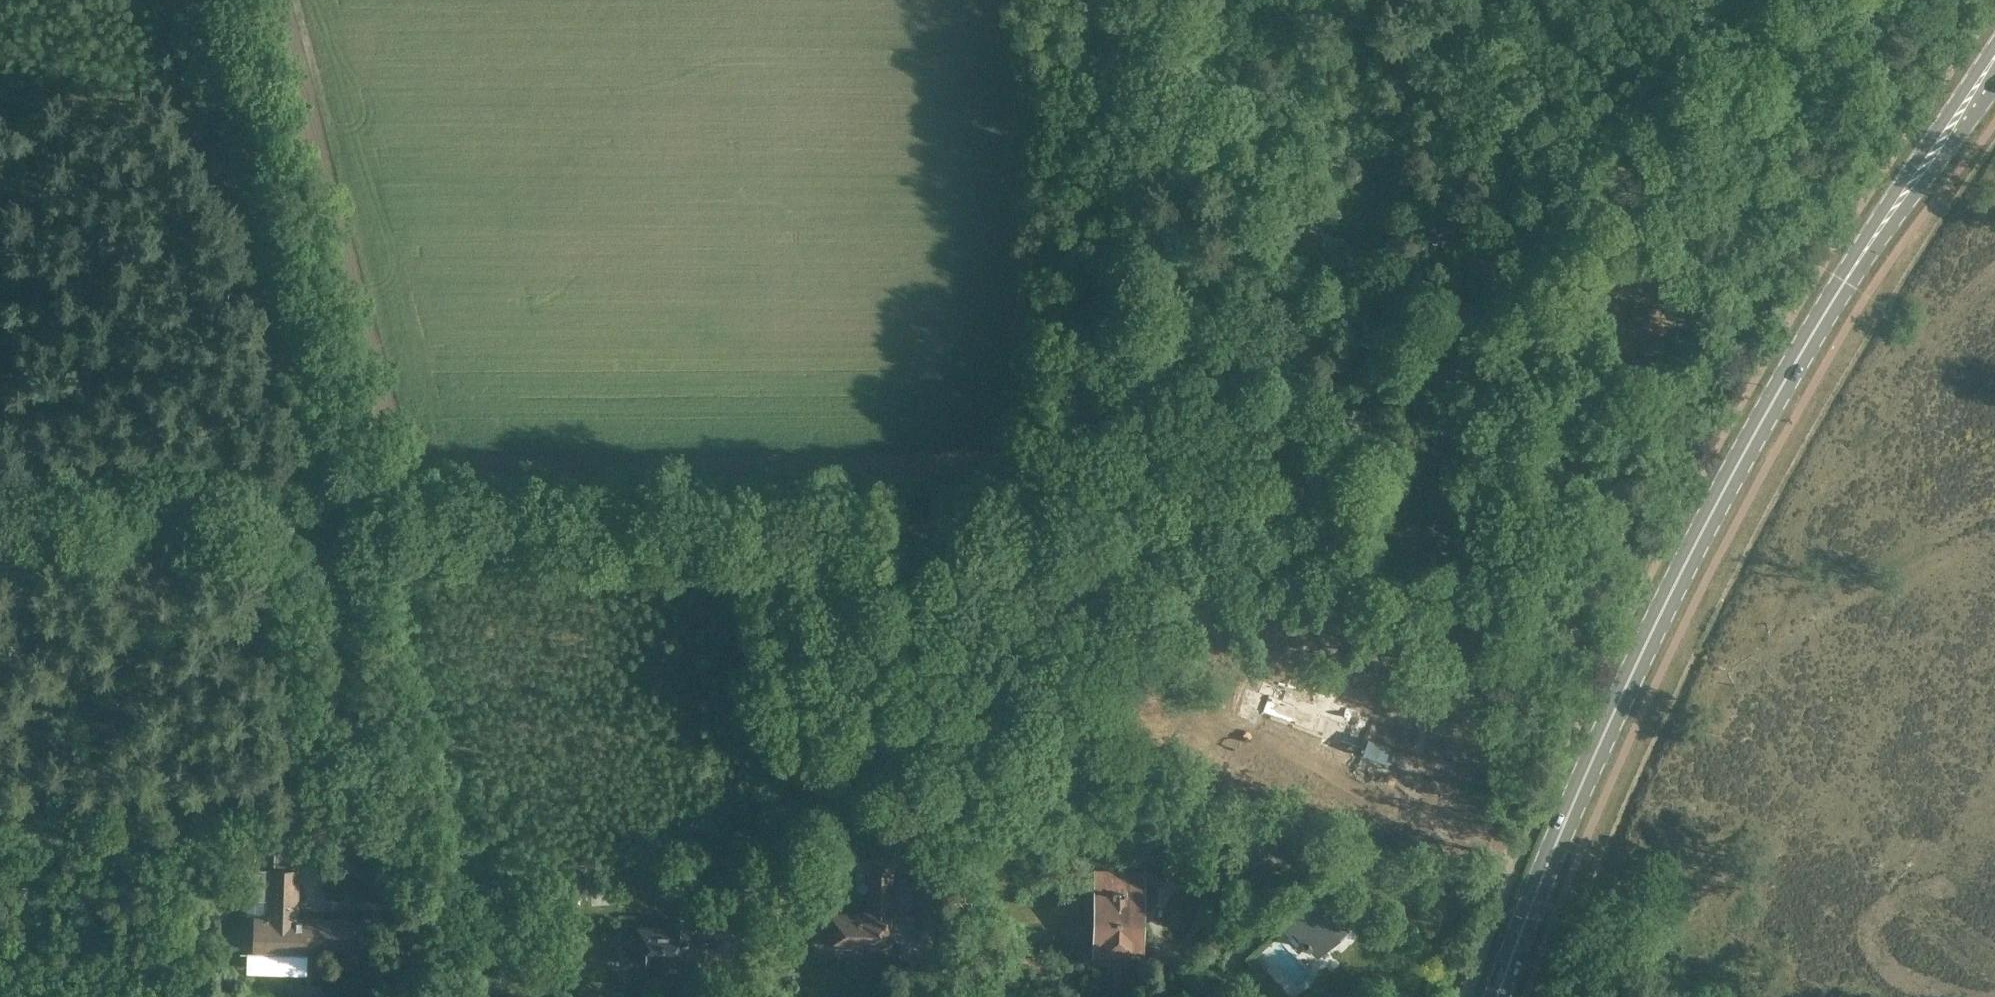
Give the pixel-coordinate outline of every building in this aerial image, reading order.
[(1246,687),(1236,714),(1255,721),(1259,710),(1262,711),(1312,730),(1317,718),(1319,719),(1320,715),(1346,725),(1340,741),(1362,750),(1374,718),(1341,701),(1339,707),(1332,704),(1342,678),(1324,671),(1313,700),(1297,694),(1263,681),(1259,692),(1246,687)] [(305,950),(305,946),(362,948),(363,919),(318,918),(318,917),(316,917),(316,920),(306,920),(306,917),(304,917),(297,917),(298,869),(254,868),(253,899),(247,899),(246,914),(255,914),(254,948),(255,948),(255,964),(286,965),(287,949),(305,950)] [(1136,917),(1136,910),(1142,910),(1143,870),(1096,869),(1095,887),(1105,887),(1105,897),(1095,897),(1095,927),(1093,927),(1093,938),(1094,938),(1094,943),(1141,943),(1142,918),(1136,917)] [(1301,897),(1302,898),(1278,921),(1289,933),(1293,929),(1315,954),(1338,934),(1339,935),(1355,921),(1318,881),(1301,897)] [(831,941),(833,941),(833,946),(851,946),(851,941),(890,942),(891,884),(870,883),(870,908),(869,908),(868,908),(866,909),(865,910),(865,911),(864,912),(864,914),(831,913),(831,941)] [(916,884),(916,915),(934,915),(934,885),(916,884)] [(635,960),(684,961),(684,945),(685,943),(686,937),(693,937),(694,922),(669,922),(669,926),(635,926),(635,934),(630,934),(629,948),(635,948),(635,960)]
